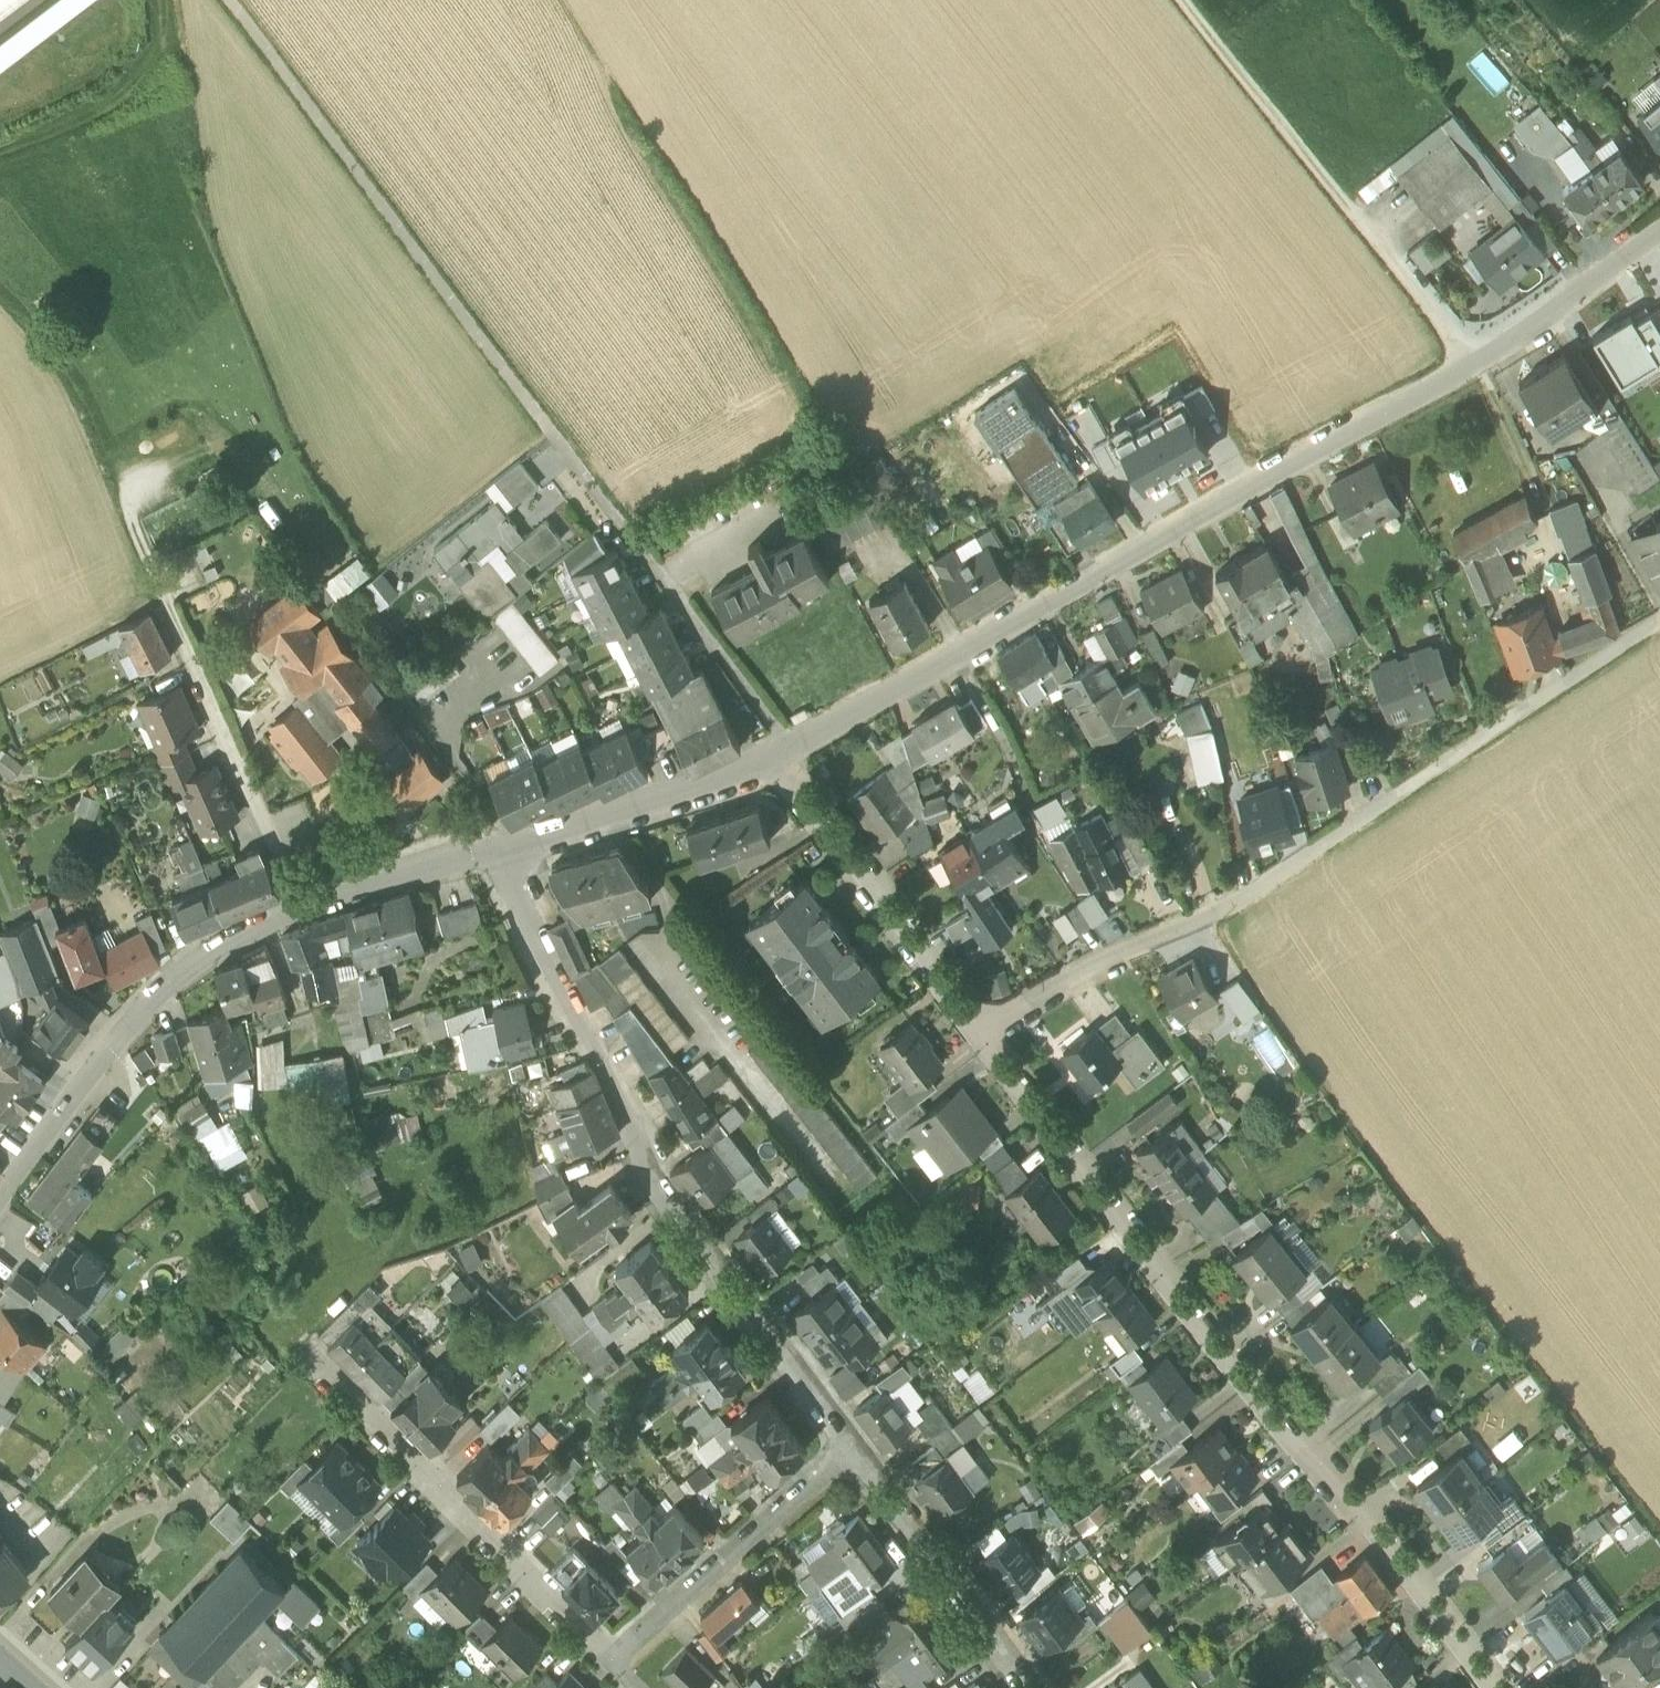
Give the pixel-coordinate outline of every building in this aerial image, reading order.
[(0,38),(0,66),(85,0),(50,0),(0,38)] [(12,0),(0,0),(0,9),(12,0)] [(1642,111),(1659,97),(1659,86),(1654,78),(1631,97),(1642,111)] [(1637,117),(1659,145),(1659,97),(1642,111),(1643,112),(1637,117)] [(1513,124),(1532,150),(1560,128),(1539,103),(1513,124)] [(1487,180),(1499,172),(1454,115),(1442,124),(1450,134),(1487,180)] [(1406,169),(1407,168),(1450,134),(1442,124),(1397,158),(1406,169)] [(1574,142),(1573,143),(1561,151),(1572,166),(1573,165),(1581,176),(1592,168),(1602,161),(1594,150),(1595,149),(1594,148),(1584,134),(1578,126),(1568,133),(1574,142)] [(1532,150),(1555,155),(1561,151),(1573,143),(1560,128),(1532,150)] [(1398,175),(1439,227),(1480,195),(1491,186),(1487,180),(1450,134),(1407,168),(1406,169),(1398,175)] [(1594,150),(1602,161),(1620,148),(1611,136),(1594,148),(1595,149),(1594,150)] [(1602,161),(1592,168),(1615,201),(1644,180),(1620,148),(1602,161)] [(1572,166),(1561,151),(1555,155),(1574,181),(1581,176),(1573,165),(1572,166)] [(1381,172),(1390,181),(1398,175),(1406,169),(1397,158),(1381,172)] [(1587,222),(1615,201),(1592,168),(1581,176),(1574,181),(1563,189),(1587,222)] [(1390,181),(1381,172),(1359,189),(1368,200),(1390,181)] [(1502,223),(1512,215),(1506,207),(1519,197),(1499,172),(1487,180),(1491,186),(1480,195),(1502,223)] [(1516,216),(1525,227),(1535,218),(1536,217),(1519,197),(1506,207),(1512,215),(1514,218),(1516,216)] [(1496,286),(1498,288),(1544,251),(1525,227),(1516,216),(1514,218),(1470,253),(1471,254),(1476,251),(1501,282),(1496,286)] [(1525,227),(1544,251),(1546,254),(1557,246),(1535,218),(1525,227)] [(1435,231),(1408,252),(1424,272),(1451,251),(1435,231)] [(1486,273),(1496,286),(1501,282),(1476,251),(1471,254),(1486,273)] [(1486,273),(1471,254),(1463,261),(1478,280),(1486,273)] [(1630,313),(1635,320),(1650,310),(1659,305),(1659,304),(1659,295),(1630,313)] [(1650,310),(1659,327),(1659,306),(1659,305),(1650,310)] [(1650,310),(1635,320),(1630,313),(1592,337),(1621,382),(1659,359),(1657,355),(1659,353),(1659,327),(1650,310)] [(1623,418),(1598,378),(1581,352),(1569,360),(1586,386),(1597,404),(1610,426),(1623,418)] [(1519,384),(1551,434),(1582,414),(1597,404),(1586,386),(1569,360),(1565,354),(1519,384)] [(1202,387),(1179,400),(1180,402),(1192,423),(1215,410),(1202,387)] [(975,413),(997,445),(1037,420),(1014,388),(975,413)] [(1208,452),(1192,423),(1180,402),(1117,437),(1145,488),(1208,452)] [(1590,428),(1601,432),(1610,426),(1597,404),(1582,414),(1590,428)] [(1610,426),(1601,432),(1640,492),(1659,478),(1659,476),(1631,429),(1623,418),(1610,426)] [(997,445),(1019,479),(1059,453),(1037,420),(997,445)] [(1114,436),(1091,449),(1104,472),(1127,460),(1114,436)] [(1077,479),(1059,453),(1019,479),(1037,506),(1051,496),(1077,479)] [(876,499),(879,505),(902,490),(881,457),(858,471),(876,499)] [(505,493),(514,504),(538,484),(519,460),(495,479),(505,493)] [(1377,466),(1374,468),(1384,487),(1387,485),(1377,466)] [(1343,508),(1354,530),(1356,530),(1399,508),(1387,485),(1384,487),(1374,468),(1347,482),(1344,478),(1331,485),(1343,508)] [(1088,480),(1054,501),(1062,514),(1081,544),(1115,523),(1088,480)] [(1269,493),(1305,563),(1316,557),(1296,514),(1282,486),(1269,493)] [(505,493),(495,501),(504,512),(514,504),(505,493)] [(1526,495),(1453,534),(1463,559),(1479,550),(1496,541),(1500,550),(1502,549),(1528,535),(1523,526),(1536,519),(1526,495)] [(1048,523),(1062,514),(1054,501),(1051,496),(1037,506),(1034,508),(1045,525),(1048,523)] [(842,518),(852,539),(887,521),(876,499),(842,518)] [(1550,510),(1560,535),(1585,526),(1575,500),(1550,510)] [(434,550),(488,618),(533,582),(523,569),(561,539),(546,520),(517,543),(509,533),(517,527),(504,512),(495,501),(434,550)] [(1327,517),(1342,546),(1359,537),(1356,530),(1354,530),(1343,508),(1327,517)] [(940,528),(931,512),(918,520),(927,536),(940,528)] [(1048,523),(1067,552),(1081,544),(1062,514),(1048,523)] [(852,539),(842,518),(818,531),(829,551),(852,539)] [(1659,585),(1659,521),(1656,523),(1658,527),(1634,541),(1659,585)] [(1585,526),(1560,535),(1568,557),(1593,549),(1594,549),(1585,526)] [(986,547),(992,558),(1004,550),(990,528),(977,536),(984,548),(986,547)] [(564,557),(571,570),(572,569),(609,550),(595,533),(564,557)] [(735,634),(737,638),(739,637),(737,633),(751,625),(753,629),(754,629),(752,625),(766,617),(768,621),(770,620),(768,616),(782,608),(784,612),(785,612),(783,608),(797,600),(800,604),(802,603),(799,599),(798,597),(796,593),(810,585),(812,590),(813,589),(811,585),(827,576),(804,533),(786,543),(789,549),(774,557),(777,563),(772,566),(761,572),(732,587),(729,581),(711,591),(735,634)] [(976,535),(952,550),(960,563),(984,548),(977,536),(976,535)] [(748,547),(759,567),(770,561),(759,541),(748,547)] [(1479,550),(1496,593),(1517,585),(1502,549),(1500,550),(1496,541),(1479,550)] [(1237,612),(1245,625),(1246,624),(1283,602),(1290,614),(1311,601),(1296,577),(1295,578),(1290,581),(1267,544),(1216,574),(1237,612)] [(572,569),(583,591),(627,569),(615,546),(609,550),(572,569)] [(934,561),(967,614),(1010,587),(992,558),(986,547),(984,548),(960,563),(952,550),(934,561)] [(1593,549),(1568,557),(1585,602),(1609,593),(1593,549)] [(1479,550),(1463,559),(1480,598),(1496,593),(1479,550)] [(357,554),(317,587),(331,604),(371,572),(357,554)] [(859,575),(849,557),(837,564),(847,581),(859,575)] [(1333,588),(1316,557),(1305,563),(1291,572),(1295,578),(1296,577),(1311,601),(1333,588)] [(759,567),(761,572),(772,566),(770,561),(759,567)] [(572,569),(571,570),(557,577),(568,599),(583,591),(572,569)] [(638,590),(627,569),(583,591),(594,612),(638,590)] [(1141,590),(1163,631),(1202,610),(1180,569),(1141,590)] [(401,594),(383,571),(362,587),(380,610),(401,594)] [(811,585),(813,589),(830,580),(827,576),(811,585)] [(186,595),(192,612),(239,597),(234,580),(186,595)] [(871,600),(894,645),(928,627),(905,582),(871,600)] [(796,593),(798,597),(812,590),(810,585),(796,593)] [(276,646),(288,662),(310,645),(314,651),(335,635),(329,627),(316,636),(306,623),(319,613),(298,586),(250,623),(271,650),(276,646)] [(1358,635),(1333,588),(1311,601),(1290,614),(1292,617),(1318,659),(1328,653),(1358,635)] [(649,611),(638,590),(594,612),(606,634),(617,628),(649,611)] [(525,591),(513,600),(522,612),(534,602),(525,591)] [(1609,593),(1585,602),(1589,612),(1593,611),(1596,621),(1622,612),(1615,591),(1609,593)] [(1097,603),(1109,624),(1123,617),(1111,595),(1097,603)] [(783,608),(785,612),(800,604),(797,600),(783,608)] [(493,617),(540,676),(559,660),(527,621),(512,602),(493,617)] [(1292,617),(1290,614),(1283,602),(1246,624),(1255,640),(1292,617)] [(660,605),(649,611),(617,628),(628,649),(671,627),(660,605)] [(768,616),(770,620),(784,612),(782,608),(768,616)] [(1498,622),(1516,671),(1556,657),(1555,654),(1550,641),(1538,608),(1498,622)] [(134,652),(142,670),(173,654),(151,610),(120,626),(121,627),(126,638),(129,642),(121,646),(126,656),(134,652)] [(606,634),(594,612),(583,618),(594,640),(603,635),(606,634)] [(1224,620),(1240,649),(1240,648),(1251,642),(1255,640),(1246,624),(1245,625),(1237,612),(1224,620)] [(1628,627),(1622,612),(1596,621),(1587,624),(1593,640),(1619,632),(1619,631),(1628,627)] [(752,625),(754,629),(768,621),(766,617),(752,625)] [(1108,656),(1108,657),(1121,650),(1136,641),(1123,617),(1109,624),(1095,632),(1108,656)] [(1593,640),(1587,624),(1561,632),(1563,636),(1567,650),(1593,640)] [(737,633),(739,637),(753,629),(751,625),(737,633)] [(83,645),(89,657),(126,638),(121,627),(83,645)] [(683,648),(671,627),(628,649),(639,670),(683,648)] [(606,634),(603,635),(614,656),(616,655),(628,649),(617,628),(606,634)] [(1142,633),(1158,667),(1169,662),(1154,628),(1142,633)] [(1108,656),(1095,632),(1083,639),(1096,662),(1103,658),(1104,658),(1108,656)] [(1017,686),(1036,675),(1054,664),(1047,653),(1035,633),(998,655),(1017,686)] [(382,696),(335,635),(314,651),(310,645),(288,662),(283,666),(304,692),(324,677),(342,700),(336,705),(350,723),(375,756),(376,755),(398,737),(401,735),(375,702),(382,696)] [(1563,636),(1550,641),(1555,654),(1567,650),(1563,636)] [(1047,653),(1054,664),(1065,657),(1057,642),(1052,645),(1054,649),(1047,653)] [(1251,642),(1240,648),(1249,664),(1260,658),(1251,642)] [(1373,669),(1390,717),(1430,703),(1427,693),(1450,685),(1437,647),(1373,669)] [(694,671),(683,648),(639,670),(650,693),(653,691),(694,671)] [(628,649),(616,655),(627,676),(639,670),(628,649)] [(1104,658),(1103,658),(1111,671),(1128,662),(1121,650),(1108,657),(1108,656),(1104,658)] [(134,652),(126,656),(121,659),(130,676),(142,670),(134,652)] [(407,686),(422,705),(461,674),(446,655),(407,686)] [(1065,657),(1054,664),(1036,675),(1040,681),(1046,691),(1059,684),(1072,705),(1092,693),(1081,671),(1081,670),(1074,674),(1065,657)] [(1115,679),(1111,671),(1103,658),(1096,662),(1081,671),(1092,693),(1115,679)] [(701,667),(694,671),(653,691),(662,709),(664,713),(675,735),(724,711),(701,667)] [(1195,676),(1178,669),(1170,689),(1188,696),(1195,676)] [(1027,702),(1046,691),(1040,681),(1036,675),(1017,686),(1027,702)] [(301,764),(312,779),(341,756),(328,740),(334,735),(332,733),(340,727),(341,730),(350,723),(336,705),(342,700),(324,677),(304,692),(294,700),(298,705),(271,726),(275,732),(269,736),(294,768),(301,764)] [(1122,690),(1115,679),(1092,693),(1072,705),(1081,720),(1101,708),(1111,724),(1132,711),(1137,719),(1155,708),(1139,681),(1122,690)] [(548,682),(536,691),(546,709),(559,702),(548,682)] [(165,741),(166,743),(182,736),(198,728),(179,685),(141,702),(151,727),(157,724),(165,741)] [(915,730),(931,758),(933,757),(951,747),(975,732),(960,707),(955,699),(911,724),(915,730)] [(960,707),(975,732),(987,726),(972,700),(960,707)] [(523,701),(508,709),(513,717),(515,722),(529,715),(523,701)] [(1324,708),(1331,722),(1344,716),(1338,702),(1324,708)] [(1185,734),(1187,733),(1211,728),(1203,703),(1176,712),(1185,734)] [(508,709),(507,705),(484,713),(491,728),(513,717),(508,709)] [(1101,708),(1081,720),(1091,736),(1111,724),(1101,708)] [(741,746),(724,711),(675,736),(679,745),(692,770),(741,746)] [(604,740),(627,729),(621,717),(598,728),(604,740)] [(1334,736),(1325,719),(1313,726),(1321,742),(1334,736)] [(655,756),(679,745),(675,736),(667,722),(643,733),(655,756)] [(1219,760),(1211,728),(1187,733),(1195,766),(1219,760)] [(627,729),(604,740),(626,783),(648,772),(643,762),(631,738),(627,729)] [(902,738),(912,770),(931,758),(915,730),(902,738)] [(558,755),(579,744),(573,731),(551,742),(558,755)] [(643,733),(631,738),(643,762),(655,756),(643,733)] [(882,746),(896,766),(908,758),(902,738),(901,733),(882,746)] [(160,763),(161,763),(188,751),(182,736),(166,743),(165,741),(153,747),(155,751),(160,763)] [(401,741),(398,737),(376,755),(391,774),(381,783),(403,811),(443,780),(420,752),(415,756),(403,740),(401,741)] [(558,755),(551,742),(550,739),(529,750),(533,759),(536,765),(558,755)] [(604,794),(626,783),(604,740),(583,750),(601,788),(604,794)] [(580,798),(601,788),(583,750),(579,744),(558,755),(580,798)] [(1295,757),(1309,801),(1347,789),(1333,744),(1295,757)] [(533,759),(529,750),(529,749),(507,760),(512,769),(533,759)] [(7,750),(0,758),(0,770),(12,780),(25,765),(7,750)] [(198,772),(188,751),(161,763),(172,789),(183,784),(181,779),(198,772)] [(558,809),(580,798),(558,755),(536,765),(555,803),(558,809)] [(511,824),(533,813),(512,769),(507,760),(505,757),(483,768),(489,781),(511,824)] [(916,779),(912,770),(908,758),(896,766),(885,774),(898,792),(916,779)] [(533,813),(555,803),(536,765),(533,759),(512,769),(533,813)] [(1223,778),(1219,760),(1195,766),(1200,784),(1223,778)] [(215,764),(207,768),(210,774),(218,771),(215,764)] [(183,784),(201,825),(216,818),(219,824),(237,815),(218,771),(210,774),(207,768),(198,772),(181,779),(183,784)] [(847,803),(877,841),(914,813),(898,792),(885,774),(847,803)] [(916,780),(921,795),(938,789),(933,774),(916,780)] [(916,780),(916,779),(898,792),(914,813),(919,819),(919,818),(917,806),(920,803),(921,805),(924,803),(921,795),(916,780)] [(1289,784),(1277,789),(1289,826),(1301,821),(1289,784)] [(1292,835),(1289,826),(1277,789),(1276,786),(1241,798),(1246,814),(1242,815),(1254,849),(1279,842),(1278,840),(1292,835)] [(102,799),(83,793),(76,813),(96,819),(102,799)] [(1034,807),(1046,829),(1069,817),(1057,795),(1034,807)] [(967,834),(983,859),(1011,841),(1005,830),(1023,819),(1014,805),(1012,806),(1006,796),(987,807),(994,818),(967,834)] [(924,803),(921,805),(924,815),(926,823),(950,815),(944,797),(924,803)] [(688,829),(700,865),(771,841),(759,806),(688,829)] [(898,832),(914,855),(915,855),(932,843),(926,823),(924,815),(919,818),(919,819),(898,832)] [(1051,839),(1074,828),(1069,817),(1046,829),(1051,839)] [(1099,817),(1075,828),(1099,882),(1100,885),(1127,872),(1111,840),(1099,817)] [(204,830),(219,824),(216,818),(201,825),(204,830)] [(479,824),(485,832),(493,826),(487,818),(479,824)] [(1122,834),(1138,866),(1157,856),(1136,827),(1122,834)] [(1079,892),(1099,882),(1075,828),(1074,828),(1051,839),(1079,892)] [(981,860),(983,859),(967,834),(938,852),(942,858),(931,866),(943,884),(949,880),(954,877),(981,860)] [(1138,866),(1122,834),(1111,840),(1127,872),(1138,866)] [(171,850),(176,862),(182,859),(197,853),(192,841),(171,850)] [(983,859),(981,860),(997,884),(1028,866),(1011,841),(983,859)] [(224,878),(210,884),(224,917),(280,894),(260,847),(237,857),(243,870),(224,878)] [(569,900),(582,918),(583,918),(652,899),(648,885),(643,878),(641,879),(639,874),(619,848),(552,866),(550,870),(552,877),(565,895),(567,894),(569,899),(569,900)] [(198,888),(210,883),(203,866),(197,853),(182,859),(185,867),(189,866),(198,888)] [(217,860),(203,866),(210,883),(210,884),(224,878),(217,860)] [(986,891),(997,884),(981,860),(954,877),(977,912),(970,918),(978,930),(982,928),(992,944),(1011,931),(986,891)] [(189,866),(185,867),(176,871),(185,894),(198,888),(189,866)] [(303,874),(306,881),(314,878),(311,871),(303,874)] [(224,918),(224,917),(210,884),(210,883),(198,888),(185,894),(173,898),(188,933),(224,918)] [(821,1022),(825,1022),(877,983),(878,979),(866,964),(862,963),(859,966),(854,959),(857,957),(858,953),(852,944),(848,944),(843,948),(827,927),(832,923),(832,919),(826,911),(822,910),(819,912),(814,906),(817,903),(817,900),(806,885),(802,884),(750,924),(750,928),(778,965),(781,962),(797,982),(793,985),(821,1022)] [(404,897),(348,913),(363,982),(365,994),(360,995),(363,1009),(387,1005),(378,959),(379,958),(375,944),(388,940),(392,955),(425,945),(424,943),(419,945),(411,918),(416,917),(410,895),(404,897)] [(1090,897),(1079,905),(1066,913),(1079,933),(1092,925),(1103,917),(1090,897)] [(558,908),(574,929),(584,921),(583,918),(582,918),(569,900),(558,908)] [(37,918),(48,946),(61,941),(56,928),(60,927),(51,902),(34,909),(37,918)] [(438,914),(445,939),(484,928),(477,903),(438,914)] [(1066,941),(1079,933),(1066,913),(1064,911),(1052,919),(1066,941)] [(144,930),(155,952),(166,948),(152,912),(137,920),(143,931),(144,930)] [(293,968),(302,966),(331,957),(333,964),(339,963),(341,976),(348,974),(350,985),(363,982),(348,913),(318,920),(281,936),(293,968)] [(946,926),(955,943),(978,930),(970,918),(967,913),(946,926)] [(76,979),(106,968),(99,954),(92,936),(85,917),(60,927),(56,928),(61,941),(76,979)] [(0,932),(0,936),(6,950),(16,978),(19,993),(37,986),(51,980),(60,976),(48,946),(37,918),(0,932)] [(551,929),(573,975),(590,967),(568,921),(551,929)] [(109,927),(92,936),(99,954),(118,944),(109,927)] [(118,944),(99,954),(106,968),(115,985),(160,962),(155,952),(144,930),(143,931),(118,944)] [(242,956),(244,961),(257,998),(261,1009),(283,1000),(286,999),(277,969),(266,944),(242,956)] [(600,963),(670,1054),(690,1039),(620,948),(600,963)] [(20,994),(19,993),(16,978),(6,950),(0,953),(0,1002),(20,994)] [(336,977),(333,964),(331,957),(302,966),(308,995),(338,989),(338,987),(336,977)] [(1175,1007),(1177,1010),(1198,998),(1202,1006),(1218,997),(1195,958),(1159,979),(1175,1007)] [(227,1007),(257,998),(244,961),(216,971),(227,1007)] [(607,1005),(623,1031),(640,1018),(599,965),(598,965),(591,968),(575,977),(592,1012),(607,1005)] [(1012,991),(1006,969),(985,975),(992,997),(1012,991)] [(1221,989),(1236,1009),(1251,997),(1237,977),(1221,989)] [(41,994),(51,1002),(57,993),(51,980),(37,986),(41,994)] [(308,995),(310,1006),(335,1001),(360,995),(365,994),(363,982),(350,985),(338,987),(338,989),(308,995)] [(57,993),(90,1018),(98,1008),(80,995),(75,995),(63,986),(57,993)] [(90,1018),(57,993),(51,1002),(35,1023),(68,1048),(90,1018)] [(360,1048),(371,1044),(363,1009),(360,995),(335,1001),(342,1036),(348,1035),(351,1051),(354,1050),(360,1048)] [(1236,1009),(1244,1020),(1259,1008),(1251,997),(1236,1009)] [(1182,1018),(1202,1006),(1198,998),(1177,1010),(1182,1018)] [(261,1009),(266,1027),(289,1020),(283,1000),(261,1009)] [(422,1008),(428,1024),(446,1017),(442,1006),(441,1002),(422,1008)] [(442,1006),(446,1017),(457,1014),(453,1002),(442,1006)] [(446,1017),(450,1035),(465,1031),(488,1026),(488,1022),(483,1004),(457,1014),(446,1017)] [(387,1005),(363,1009),(371,1044),(375,1043),(381,1041),(394,1036),(390,1019),(387,1005)] [(524,1005),(495,1012),(494,1012),(496,1020),(488,1022),(488,1026),(465,1031),(473,1070),(508,1063),(507,1059),(535,1051),(524,1005)] [(1177,1010),(1175,1007),(1165,1013),(1177,1034),(1188,1027),(1182,1018),(1177,1010)] [(428,1024),(422,1008),(390,1019),(394,1036),(420,1027),(428,1024)] [(189,1023),(197,1049),(233,1037),(230,1026),(232,1025),(226,1009),(189,1023)] [(1116,1013),(1104,1023),(1094,1031),(1111,1053),(1121,1044),(1133,1034),(1116,1013)] [(450,1035),(446,1017),(428,1024),(420,1027),(422,1040),(450,1035)] [(671,1173),(696,1207),(735,1180),(755,1167),(728,1132),(729,1132),(717,1117),(693,1085),(692,1085),(675,1063),(640,1018),(623,1031),(686,1140),(687,1139),(693,1148),(701,1142),(706,1148),(671,1173)] [(242,1022),(232,1025),(230,1026),(233,1037),(197,1049),(206,1080),(249,1065),(241,1041),(246,1040),(244,1033),(242,1022)] [(905,1081),(911,1088),(928,1074),(942,1063),(911,1024),(896,1036),(890,1035),(885,1039),(884,1045),(880,1048),(905,1081)] [(152,1036),(159,1058),(181,1052),(174,1030),(173,1030),(152,1036)] [(1121,1044),(1111,1053),(1094,1031),(1093,1031),(1065,1054),(1091,1087),(1120,1064),(1137,1085),(1165,1063),(1139,1030),(1133,1034),(1121,1044)] [(4,1036),(0,1042),(0,1105),(12,1114),(16,1117),(44,1079),(13,1055),(19,1047),(4,1036)] [(877,1174),(862,1155),(768,1036),(749,1051),(843,1170),(858,1189),(877,1174)] [(257,1045),(258,1087),(286,1086),(284,1038),(257,1045)] [(371,1044),(360,1048),(363,1063),(384,1055),(381,1041),(375,1043),(371,1044)] [(145,1047),(131,1057),(141,1072),(155,1062),(145,1047)] [(29,1048),(24,1056),(49,1071),(54,1063),(29,1048)] [(287,1064),(294,1110),(349,1101),(341,1055),(287,1064)] [(683,1072),(691,1082),(710,1068),(702,1057),(683,1072)] [(561,1070),(566,1082),(587,1073),(583,1061),(561,1070)] [(691,1082),(702,1097),(729,1077),(718,1062),(710,1068),(691,1082)] [(254,1080),(249,1065),(206,1080),(211,1098),(237,1090),(237,1083),(254,1080)] [(567,1130),(576,1152),(619,1134),(592,1071),(587,1073),(566,1082),(552,1088),(559,1106),(558,1107),(567,1130)] [(886,1127),(897,1140),(911,1129),(909,1126),(928,1112),(918,1101),(937,1087),(928,1074),(911,1088),(905,1081),(890,1093),(894,1098),(888,1103),(898,1117),(886,1127)] [(254,1110),(253,1101),(254,1080),(237,1083),(237,1090),(237,1104),(243,1103),(245,1111),(254,1110)] [(959,1088),(952,1094),(962,1106),(969,1100),(959,1088)] [(1169,1090),(1150,1105),(1128,1122),(1136,1133),(1159,1116),(1178,1101),(1169,1090)] [(894,1098),(890,1093),(884,1098),(888,1103),(894,1098)] [(926,1143),(946,1168),(975,1146),(993,1131),(993,1130),(969,1100),(962,1106),(952,1094),(928,1112),(909,1126),(911,1129),(923,1145),(926,1143)] [(178,1115),(202,1100),(199,1095),(174,1109),(178,1115)] [(187,1129),(211,1115),(202,1100),(178,1115),(187,1129)] [(717,1117),(729,1132),(746,1118),(735,1103),(717,1117)] [(12,1114),(0,1105),(0,1131),(12,1114)] [(85,1126),(105,1142),(121,1121),(101,1105),(85,1126)] [(368,1121),(375,1146),(425,1133),(420,1115),(396,1121),(394,1114),(368,1121)] [(211,1115),(187,1129),(194,1141),(200,1137),(218,1126),(211,1115)] [(1171,1126),(1168,1128),(1188,1153),(1199,1145),(1189,1131),(1179,1119),(1173,1124),(1172,1122),(1169,1124),(1171,1126)] [(214,1159),(243,1143),(229,1120),(218,1126),(200,1137),(214,1159)] [(38,1201),(50,1211),(74,1180),(105,1142),(85,1126),(63,1153),(65,1154),(56,1165),(54,1164),(30,1195),(26,1200),(34,1207),(38,1201)] [(1192,1159),(1188,1153),(1168,1128),(1138,1150),(1162,1182),(1192,1159)] [(975,1146),(983,1157),(1003,1142),(1004,1141),(995,1129),(993,1130),(993,1131),(975,1146)] [(1013,1155),(1003,1142),(983,1157),(993,1170),(1013,1155)] [(243,1143),(214,1159),(220,1171),(250,1154),(243,1143)] [(926,1143),(923,1145),(943,1170),(946,1168),(926,1143)] [(334,1159),(342,1175),(371,1160),(363,1144),(334,1159)] [(933,1178),(943,1170),(923,1145),(913,1153),(933,1178)] [(1192,1159),(1216,1190),(1227,1181),(1203,1151),(1192,1159)] [(1030,1176),(1013,1155),(993,1170),(991,1172),(1007,1194),(1030,1176)] [(1216,1190),(1192,1159),(1162,1182),(1186,1212),(1216,1190)] [(371,1160),(342,1175),(347,1186),(351,1184),(373,1174),(377,1172),(371,1160)] [(576,1200),(569,1186),(562,1172),(556,1161),(533,1172),(536,1185),(539,1201),(538,1201),(548,1221),(554,1218),(554,1217),(576,1200)] [(755,1167),(735,1180),(750,1200),(770,1186),(755,1167)] [(1007,1194),(1043,1240),(1074,1216),(1039,1169),(1030,1176),(1007,1194)] [(812,1187),(801,1172),(787,1183),(798,1197),(812,1187)] [(358,1197),(379,1186),(373,1174),(351,1184),(358,1197)] [(85,1189),(74,1180),(50,1211),(68,1225),(92,1195),(92,1194),(85,1189)] [(980,1183),(962,1182),(960,1207),(978,1208),(980,1183)] [(258,1183),(240,1194),(252,1213),(270,1202),(258,1183)] [(379,1186),(358,1197),(365,1210),(386,1200),(379,1186)] [(584,1235),(591,1244),(631,1214),(611,1186),(580,1209),(576,1200),(554,1217),(554,1218),(573,1243),(584,1235)] [(1216,1190),(1186,1212),(1200,1230),(1229,1208),(1216,1190)] [(747,1215),(755,1225),(779,1206),(771,1196),(747,1215)] [(767,1216),(791,1248),(802,1239),(778,1208),(767,1216)] [(1208,1241),(1220,1234),(1240,1222),(1229,1208),(1200,1230),(1208,1241)] [(1263,1208),(1251,1215),(1260,1226),(1264,1231),(1269,1227),(1274,1223),(1263,1208)] [(1251,1215),(1240,1222),(1220,1234),(1229,1246),(1252,1234),(1260,1226),(1251,1215)] [(1269,1227),(1287,1249),(1303,1236),(1297,1229),(1300,1227),(1300,1224),(1295,1218),(1292,1218),(1290,1220),(1286,1215),(1274,1223),(1269,1227)] [(751,1256),(763,1271),(791,1248),(767,1216),(738,1238),(744,1247),(741,1249),(748,1258),(751,1256)] [(1406,1240),(1421,1229),(1412,1216),(1397,1228),(1406,1240)] [(1233,1257),(1251,1278),(1287,1249),(1269,1227),(1264,1231),(1233,1257)] [(580,1252),(591,1244),(584,1235),(573,1243),(580,1252)] [(1306,1272),(1312,1267),(1322,1259),(1303,1236),(1287,1249),(1306,1272)] [(616,1268),(628,1285),(634,1293),(670,1266),(651,1241),(616,1268)] [(484,1263),(474,1242),(458,1250),(468,1271),(484,1263)] [(65,1305),(73,1312),(103,1273),(98,1270),(103,1264),(85,1250),(80,1256),(68,1246),(38,1285),(65,1305)] [(1306,1272),(1287,1249),(1251,1278),(1269,1301),(1273,1299),(1293,1282),(1306,1272)] [(1054,1274),(1064,1287),(1083,1272),(1089,1268),(1087,1265),(1079,1255),(1054,1274)] [(1075,1334),(1097,1318),(1131,1291),(1108,1260),(1100,1266),(1096,1269),(1092,1272),(1087,1276),(1083,1272),(1064,1287),(1056,1294),(1060,1300),(1053,1305),(1054,1307),(1075,1334)] [(797,1275),(803,1283),(819,1270),(813,1262),(797,1275)] [(803,1283),(814,1298),(832,1284),(832,1285),(840,1280),(827,1264),(819,1270),(803,1283)] [(1100,1266),(1087,1265),(1089,1268),(1083,1272),(1087,1276),(1092,1272),(1096,1269),(1100,1266)] [(670,1266),(634,1293),(640,1303),(653,1319),(690,1291),(671,1266),(670,1266)] [(1312,1267),(1306,1272),(1293,1282),(1305,1297),(1309,1294),(1324,1282),(1312,1267)] [(7,1287),(4,1291),(3,1290),(0,1293),(0,1307),(2,1309),(15,1319),(27,1303),(52,1322),(65,1305),(38,1285),(18,1270),(5,1286),(7,1287)] [(103,1273),(73,1312),(86,1322),(116,1283),(103,1273)] [(850,1307),(860,1299),(862,1297),(845,1276),(840,1280),(832,1285),(850,1307)] [(1273,1299),(1284,1312),(1305,1297),(1293,1282),(1273,1299)] [(319,1335),(328,1344),(369,1304),(371,1305),(381,1295),(370,1284),(319,1335)] [(867,1329),(850,1307),(832,1285),(832,1284),(814,1298),(791,1316),(809,1338),(827,1361),(838,1352),(867,1330),(867,1329)] [(602,1317),(634,1293),(628,1285),(620,1291),(619,1290),(616,1290),(594,1306),(602,1317)] [(541,1302),(570,1341),(590,1326),(561,1287),(541,1302)] [(1156,1322),(1131,1291),(1097,1318),(1107,1332),(1117,1324),(1130,1342),(1156,1322)] [(633,1308),(640,1303),(634,1293),(602,1317),(601,1317),(610,1329),(617,1324),(622,1331),(631,1324),(626,1317),(635,1310),(633,1308)] [(1060,1300),(1056,1294),(1041,1305),(1047,1312),(1054,1307),(1053,1305),(1060,1300)] [(1309,1294),(1305,1297),(1284,1312),(1294,1324),(1310,1310),(1311,1311),(1318,1305),(1309,1294)] [(1291,1326),(1314,1354),(1350,1325),(1328,1298),(1318,1305),(1311,1311),(1310,1310),(1294,1324),(1291,1326)] [(860,1299),(850,1307),(867,1329),(877,1321),(860,1299)] [(328,1344),(350,1367),(392,1326),(371,1305),(369,1304),(328,1344)] [(25,1370),(26,1368),(30,1363),(45,1345),(15,1319),(2,1309),(0,1312),(0,1349),(1,1350),(21,1366),(25,1370)] [(666,1330),(677,1344),(699,1328),(688,1313),(666,1330)] [(601,1317),(590,1326),(604,1344),(622,1331),(617,1324),(610,1329),(601,1317)] [(686,1362),(693,1371),(728,1345),(709,1319),(699,1328),(677,1344),(674,1346),(686,1362)] [(846,1363),(849,1366),(851,1364),(888,1335),(877,1321),(867,1329),(867,1330),(838,1352),(846,1363)] [(72,1335),(87,1349),(99,1337),(84,1323),(72,1335)] [(1351,1324),(1350,1325),(1314,1354),(1341,1387),(1361,1371),(1362,1373),(1364,1371),(1380,1358),(1378,1357),(1375,1359),(1363,1345),(1366,1342),(1351,1324)] [(123,1325),(105,1341),(119,1355),(136,1338),(123,1325)] [(421,1356),(392,1326),(350,1367),(367,1384),(393,1359),(405,1372),(417,1360),(421,1356)] [(620,1365),(604,1344),(590,1326),(570,1341),(599,1380),(620,1365)] [(1122,1373),(1130,1383),(1147,1370),(1140,1360),(1143,1357),(1134,1344),(1110,1362),(1120,1375),(1122,1373)] [(746,1370),(728,1345),(693,1371),(699,1380),(711,1396),(746,1370)] [(21,1366),(1,1350),(0,1351),(0,1397),(21,1366)] [(1364,1371),(1372,1381),(1398,1359),(1391,1350),(1380,1358),(1364,1371)] [(632,1355),(620,1365),(599,1380),(616,1403),(649,1379),(632,1355)] [(1151,1412),(1160,1424),(1161,1423),(1178,1410),(1196,1396),(1166,1356),(1147,1370),(1130,1383),(1129,1384),(1139,1397),(1151,1412)] [(1419,1363),(1411,1370),(1401,1357),(1398,1359),(1372,1381),(1382,1393),(1391,1405),(1404,1395),(1411,1403),(1416,1398),(1411,1391),(1430,1376),(1419,1363)] [(380,1397),(391,1409),(418,1383),(419,1384),(430,1372),(429,1371),(417,1360),(405,1372),(393,1359),(367,1384),(380,1397)] [(652,1384),(660,1395),(693,1371),(686,1362),(678,1369),(677,1368),(675,1367),(652,1384)] [(884,1389),(886,1392),(892,1388),(893,1389),(909,1377),(912,1375),(903,1362),(876,1381),(880,1386),(883,1390),(884,1389)] [(26,1368),(41,1383),(45,1378),(30,1363),(26,1368)] [(866,1383),(851,1364),(849,1366),(846,1363),(829,1377),(846,1398),(866,1383)] [(430,1372),(419,1384),(418,1383),(391,1409),(406,1423),(404,1425),(413,1435),(415,1433),(430,1448),(457,1422),(449,1414),(461,1402),(430,1371),(429,1371),(430,1372)] [(699,1380),(693,1371),(660,1395),(643,1408),(652,1419),(691,1389),(691,1387),(691,1386),(699,1380)] [(925,1398),(909,1377),(893,1389),(892,1388),(886,1392),(911,1426),(917,1422),(924,1416),(917,1406),(925,1398)] [(1482,1390),(1491,1402),(1507,1390),(1498,1379),(1482,1390)] [(633,1398),(642,1409),(643,1408),(660,1395),(652,1384),(633,1398)] [(854,1411),(883,1449),(912,1427),(911,1426),(886,1392),(884,1389),(883,1390),(854,1411)] [(125,1399),(138,1416),(139,1417),(150,1408),(137,1390),(125,1399)] [(1370,1423),(1396,1455),(1431,1427),(1411,1403),(1404,1395),(1391,1405),(1370,1423)] [(751,1449),(752,1449),(786,1423),(787,1423),(767,1397),(733,1423),(726,1423),(727,1424),(701,1443),(697,1446),(703,1455),(704,1454),(710,1462),(734,1444),(736,1446),(744,1440),(751,1449)] [(1137,1422),(1151,1412),(1139,1397),(1126,1407),(1137,1422)] [(115,1407),(127,1424),(138,1416),(125,1399),(115,1407)] [(0,1401),(0,1421),(8,1426),(17,1412),(0,1401)] [(502,1408),(515,1421),(522,1414),(509,1401),(502,1408)] [(718,1412),(712,1416),(703,1404),(680,1421),(689,1434),(692,1432),(701,1443),(727,1424),(726,1423),(718,1412)] [(964,1441),(955,1429),(952,1425),(938,1406),(924,1416),(917,1422),(934,1445),(913,1461),(921,1472),(947,1454),(964,1441)] [(480,1429),(493,1442),(515,1421),(502,1408),(483,1427),(480,1429)] [(628,1419),(637,1432),(653,1420),(652,1419),(643,1408),(642,1409),(628,1419)] [(955,1429),(964,1441),(985,1425),(973,1409),(952,1425),(955,1429)] [(1161,1423),(1167,1432),(1184,1418),(1178,1410),(1161,1423)] [(462,1425),(473,1436),(480,1429),(483,1427),(472,1416),(462,1425)] [(1163,1434),(1172,1446),(1193,1430),(1184,1418),(1167,1432),(1163,1434)] [(805,1449),(786,1423),(752,1449),(758,1457),(771,1474),(805,1449)] [(1161,1423),(1160,1424),(1151,1431),(1156,1438),(1148,1444),(1158,1456),(1172,1446),(1163,1434),(1167,1432),(1161,1423)] [(442,1442),(455,1454),(473,1436),(462,1425),(461,1424),(442,1442)] [(1436,1444),(1448,1460),(1459,1452),(1460,1453),(1473,1443),(1460,1426),(1436,1444)] [(503,1458),(511,1466),(540,1438),(539,1438),(529,1428),(508,1449),(510,1451),(503,1458)] [(1218,1428),(1211,1434),(1213,1436),(1217,1437),(1221,1437),(1223,1435),(1218,1428)] [(149,1443),(137,1430),(126,1439),(137,1453),(149,1443)] [(540,1438),(550,1448),(557,1440),(547,1430),(540,1438)] [(1197,1483),(1237,1453),(1223,1435),(1221,1437),(1217,1437),(1213,1436),(1211,1434),(1190,1450),(1172,1463),(1173,1464),(1183,1476),(1188,1472),(1197,1483)] [(540,1438),(511,1466),(480,1497),(502,1520),(533,1489),(530,1485),(535,1483),(538,1478),(538,1473),(535,1469),(530,1467),(550,1448),(540,1438),(539,1438),(540,1438)] [(1150,1463),(1159,1475),(1173,1464),(1172,1463),(1190,1450),(1182,1439),(1150,1463)] [(710,1462),(718,1473),(719,1473),(751,1449),(744,1440),(736,1446),(734,1444),(710,1462)] [(964,1441),(947,1454),(949,1457),(950,1457),(967,1445),(964,1441)] [(302,1483),(321,1502),(359,1464),(339,1443),(315,1468),(301,1482),(302,1483)] [(457,1475),(480,1497),(511,1466),(503,1458),(489,1444),(457,1475)] [(950,1457),(972,1489),(990,1476),(967,1445),(950,1457)] [(729,1487),(735,1495),(750,1484),(742,1474),(752,1467),(749,1463),(758,1457),(752,1449),(751,1449),(719,1473),(729,1487)] [(1238,1452),(1237,1453),(1197,1483),(1215,1506),(1216,1507),(1235,1493),(1257,1476),(1238,1452)] [(1416,1484),(1437,1511),(1479,1480),(1460,1453),(1459,1452),(1448,1460),(1416,1484)] [(545,1481),(556,1492),(584,1464),(573,1453),(545,1481)] [(916,1481),(940,1513),(973,1489),(972,1489),(950,1457),(949,1457),(916,1481)] [(281,1483),(291,1494),(302,1483),(301,1482),(315,1468),(305,1458),(281,1483)] [(380,1484),(359,1464),(321,1502),(340,1521),(341,1522),(355,1508),(380,1484)] [(696,1490),(703,1485),(713,1477),(703,1464),(686,1476),(696,1490)] [(1188,1472),(1183,1476),(1191,1488),(1197,1483),(1188,1472)] [(719,1473),(718,1473),(713,1477),(703,1485),(713,1498),(729,1487),(719,1473)] [(686,1491),(673,1476),(662,1486),(675,1501),(686,1491)] [(1041,1492),(1031,1476),(1019,1484),(1029,1500),(1041,1492)] [(1499,1505),(1479,1480),(1437,1511),(1457,1538),(1471,1527),(1490,1513),(1499,1506),(1499,1505)] [(657,1579),(680,1558),(652,1525),(625,1495),(613,1482),(599,1494),(612,1509),(615,1506),(634,1527),(636,1525),(643,1533),(628,1546),(657,1579)] [(302,1483),(291,1494),(310,1513),(321,1502),(302,1483)] [(625,1495),(652,1525),(660,1518),(652,1510),(655,1508),(653,1506),(635,1486),(625,1495)] [(1240,1506),(1247,1515),(1263,1503),(1265,1505),(1272,1500),(1263,1489),(1240,1506)] [(533,1515),(543,1524),(560,1507),(564,1502),(555,1493),(533,1515)] [(1212,1509),(1221,1520),(1243,1504),(1235,1493),(1216,1507),(1215,1506),(1212,1509)] [(1490,1513),(1502,1530),(1486,1542),(1494,1553),(1503,1546),(1504,1547),(1517,1537),(1509,1525),(1526,1512),(1513,1494),(1499,1505),(1499,1506),(1490,1513)] [(660,1518),(675,1505),(666,1495),(653,1506),(655,1508),(652,1510),(660,1518)] [(252,1521),(228,1498),(210,1517),(235,1540),(252,1521)] [(1103,1500),(1074,1521),(1082,1533),(1111,1511),(1103,1500)] [(321,1502),(310,1513),(329,1532),(340,1521),(321,1502)] [(1232,1565),(1236,1562),(1277,1531),(1267,1519),(1272,1515),(1265,1505),(1263,1503),(1247,1515),(1218,1538),(1226,1548),(1221,1551),(1231,1563),(1232,1565)] [(660,1518),(652,1525),(680,1558),(704,1538),(675,1505),(660,1518)] [(406,1517),(395,1506),(357,1543),(391,1577),(429,1540),(417,1528),(424,1522),(412,1511),(406,1517)] [(560,1507),(543,1524),(541,1526),(550,1535),(569,1516),(560,1507)] [(1037,1507),(1023,1509),(1024,1520),(1038,1518),(1037,1507)] [(1608,1507),(1596,1516),(1607,1530),(1619,1521),(1608,1507)] [(329,1532),(340,1543),(365,1518),(355,1508),(341,1522),(340,1521),(329,1532)] [(997,1523),(1005,1534),(1024,1520),(1023,1509),(1018,1510),(997,1523)] [(1517,1537),(1504,1547),(1503,1546),(1494,1553),(1478,1565),(1502,1596),(1528,1577),(1533,1573),(1555,1557),(1544,1541),(1531,1551),(1520,1535),(1535,1524),(1526,1512),(1509,1525),(1517,1537)] [(1490,1513),(1471,1527),(1484,1544),(1486,1542),(1502,1530),(1490,1513)] [(1644,1528),(1633,1514),(1622,1522),(1633,1537),(1644,1528)] [(840,1519),(828,1528),(827,1529),(850,1560),(877,1540),(859,1515),(845,1525),(840,1519)] [(1596,1516),(1596,1515),(1582,1526),(1593,1541),(1607,1530),(1596,1516)] [(1282,1527),(1277,1531),(1236,1562),(1246,1575),(1248,1573),(1262,1590),(1263,1591),(1282,1577),(1312,1554),(1288,1522),(1282,1527)] [(821,1582),(850,1560),(827,1529),(828,1528),(825,1523),(794,1546),(804,1559),(809,1565),(821,1582)] [(986,1554),(1007,1537),(1005,1534),(997,1523),(974,1537),(986,1554)] [(1531,1551),(1544,1541),(1546,1539),(1535,1524),(1520,1535),(1531,1551)] [(280,1547),(291,1556),(303,1543),(293,1533),(280,1547)] [(996,1567),(1013,1589),(1028,1578),(1040,1568),(1013,1533),(1007,1537),(986,1554),(984,1555),(995,1569),(996,1567)] [(604,1545),(621,1565),(631,1557),(614,1537),(604,1545)] [(1089,1549),(1080,1537),(1065,1548),(1074,1560),(1089,1549)] [(1226,1548),(1218,1538),(1214,1541),(1215,1543),(1221,1551),(1226,1548)] [(17,1584),(13,1579),(26,1569),(4,1540),(0,1543),(0,1598),(17,1584)] [(850,1560),(869,1584),(881,1576),(895,1565),(877,1540),(850,1560)] [(1221,1551),(1215,1543),(1198,1555),(1214,1576),(1231,1563),(1221,1551)] [(164,1631),(165,1632),(206,1671),(206,1672),(277,1596),(284,1589),(285,1587),(243,1547),(164,1631)] [(552,1571),(566,1584),(588,1561),(575,1548),(552,1571)] [(50,1592),(84,1623),(107,1598),(120,1584),(107,1573),(105,1576),(83,1556),(50,1592)] [(1366,1556),(1338,1577),(1333,1580),(1323,1566),(1292,1591),(1313,1619),(1319,1614),(1335,1635),(1348,1625),(1365,1612),(1393,1591),(1366,1556)] [(1566,1565),(1563,1567),(1555,1557),(1533,1573),(1541,1584),(1549,1594),(1565,1583),(1565,1584),(1574,1577),(1566,1565)] [(450,1614),(456,1620),(486,1591),(454,1559),(440,1573),(424,1588),(425,1589),(450,1614)] [(791,1569),(808,1592),(821,1582),(809,1565),(804,1559),(791,1569)] [(619,1590),(589,1560),(588,1561),(566,1584),(595,1614),(619,1590)] [(853,1604),(871,1591),(874,1589),(872,1589),(869,1584),(850,1560),(821,1582),(808,1592),(829,1621),(838,1615),(837,1614),(852,1603),(853,1604)] [(402,1586),(415,1600),(425,1589),(424,1588),(440,1573),(428,1561),(402,1586)] [(1048,1562),(1040,1568),(1028,1578),(1036,1588),(1056,1573),(1048,1562)] [(1583,1570),(1574,1577),(1565,1584),(1593,1620),(1602,1613),(1610,1623),(1619,1616),(1583,1570)] [(884,1581),(881,1576),(869,1584),(872,1589),(874,1589),(884,1581)] [(1259,1592),(1269,1605),(1290,1588),(1282,1577),(1263,1591),(1262,1590),(1259,1592)] [(1028,1578),(1013,1589),(1021,1600),(1036,1588),(1028,1578)] [(710,1626),(719,1637),(719,1636),(733,1625),(735,1628),(743,1621),(740,1618),(747,1612),(761,1600),(742,1579),(701,1616),(710,1626)] [(1072,1579),(1059,1589),(1074,1609),(1088,1599),(1072,1579)] [(1143,1579),(1124,1595),(1137,1611),(1156,1596),(1143,1579)] [(286,1591),(284,1589),(277,1596),(303,1620),(317,1604),(294,1582),(286,1591)] [(1526,1612),(1555,1651),(1579,1634),(1594,1622),(1593,1620),(1565,1584),(1565,1583),(1549,1594),(1526,1612)] [(425,1589),(415,1600),(413,1601),(438,1626),(450,1614),(425,1589)] [(1036,1637),(1043,1647),(1058,1636),(1081,1619),(1080,1618),(1074,1609),(1059,1589),(1021,1617),(1028,1627),(1027,1636),(1036,1637)] [(847,1628),(855,1622),(879,1604),(871,1591),(853,1604),(852,1603),(837,1614),(838,1615),(847,1628)] [(764,1597),(761,1600),(747,1612),(758,1624),(775,1610),(764,1597)] [(94,1668),(135,1624),(107,1598),(84,1623),(66,1642),(94,1668)] [(1101,1621),(1125,1652),(1152,1632),(1127,1600),(1101,1621)] [(884,1601),(879,1604),(855,1622),(865,1635),(892,1614),(891,1613),(892,1612),(884,1601)] [(892,1614),(903,1629),(915,1644),(940,1625),(922,1601),(910,1610),(905,1603),(892,1612),(891,1613),(892,1614)] [(1058,1636),(1066,1647),(1098,1623),(1089,1611),(1080,1618),(1081,1619),(1058,1636)] [(1622,1687),(1625,1687),(1638,1678),(1659,1661),(1659,1616),(1655,1615),(1652,1611),(1610,1643),(1596,1654),(1602,1662),(1601,1669),(1608,1670),(1607,1676),(1613,1676),(1622,1687)] [(1579,1634),(1587,1644),(1612,1626),(1610,1623),(1602,1613),(1593,1620),(1594,1622),(1579,1634)] [(465,1632),(481,1647),(483,1645),(482,1643),(498,1627),(484,1614),(465,1632)] [(865,1635),(872,1645),(891,1630),(895,1635),(903,1629),(892,1614),(865,1635)] [(500,1661),(515,1676),(544,1646),(528,1631),(526,1633),(508,1616),(498,1627),(482,1643),(483,1645),(486,1642),(502,1658),(500,1661)] [(246,1639),(226,1658),(199,1687),(234,1687),(245,1676),(246,1677),(264,1657),(280,1673),(280,1672),(299,1653),(264,1619),(245,1638),(246,1639)] [(915,1644),(914,1645),(932,1669),(933,1669),(936,1674),(945,1667),(941,1663),(959,1650),(940,1625),(915,1644)] [(1335,1635),(1343,1646),(1356,1636),(1357,1635),(1348,1625),(1335,1635)] [(699,1636),(717,1659),(731,1649),(719,1636),(719,1637),(710,1626),(699,1636)] [(914,1645),(915,1644),(903,1629),(895,1635),(891,1630),(872,1645),(871,1646),(886,1666),(895,1659),(914,1645)] [(1405,1671),(1413,1664),(1386,1629),(1364,1646),(1356,1636),(1343,1646),(1327,1658),(1340,1674),(1347,1669),(1352,1669),(1366,1687),(1383,1687),(1405,1671)] [(192,1686),(206,1671),(165,1632),(151,1646),(192,1686)] [(1582,1649),(1590,1659),(1596,1654),(1610,1643),(1603,1633),(1582,1649)] [(922,1676),(932,1669),(914,1645),(895,1659),(912,1682),(921,1675),(922,1676)] [(680,1687),(702,1687),(715,1675),(687,1648),(664,1672),(680,1687)] [(1224,1666),(1212,1651),(1190,1667),(1202,1683),(1224,1666)] [(765,1687),(767,1687),(779,1679),(770,1666),(756,1676),(765,1687)] [(1139,1668),(1125,1678),(1128,1683),(1121,1687),(1154,1687),(1139,1668)] [(307,1687),(326,1687),(329,1684),(317,1671),(303,1684),(307,1687)] [(1407,1687),(1413,1682),(1405,1671),(1383,1687),(1408,1687),(1407,1687)] [(581,1686),(582,1685),(569,1672),(558,1684),(554,1687),(583,1687),(581,1686)] [(558,1684),(547,1673),(532,1687),(554,1687),(558,1684)] [(922,1676),(921,1675),(912,1682),(903,1687),(931,1687),(922,1676)] [(115,1683),(120,1687),(130,1687),(131,1687),(120,1677),(115,1683)] [(392,1687),(377,1678),(372,1687),(391,1687),(392,1687)] [(1638,1678),(1625,1687),(1645,1687),(1638,1678)]
